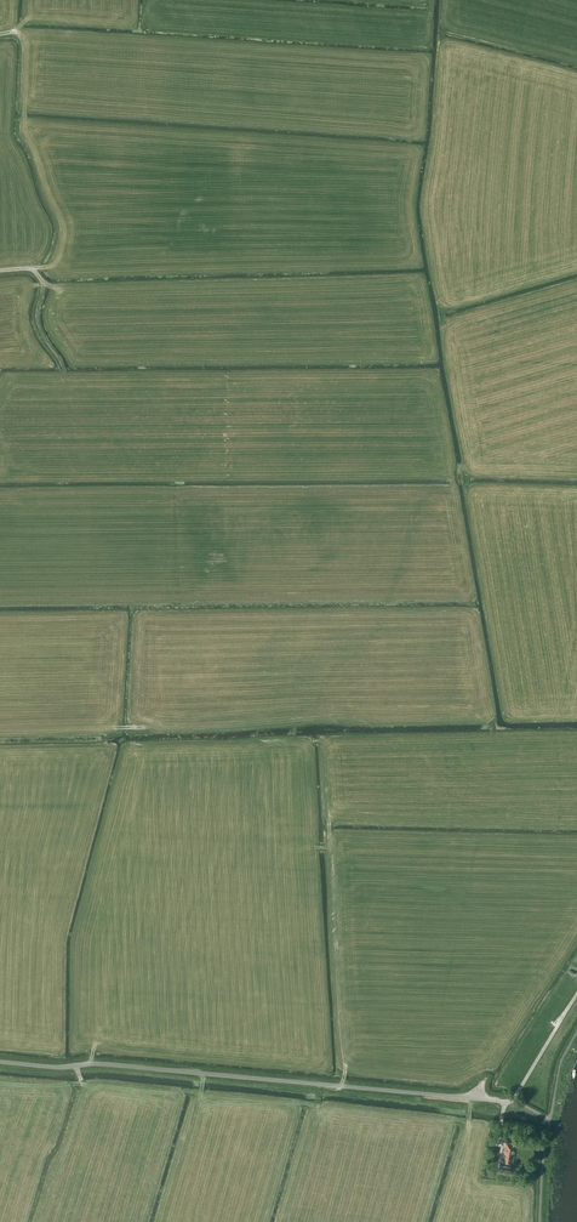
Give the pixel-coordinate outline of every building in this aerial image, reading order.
[(514,1155),(516,1144),(506,1142),(503,1156),(504,1156),(503,1161),(512,1163),(514,1155)]
